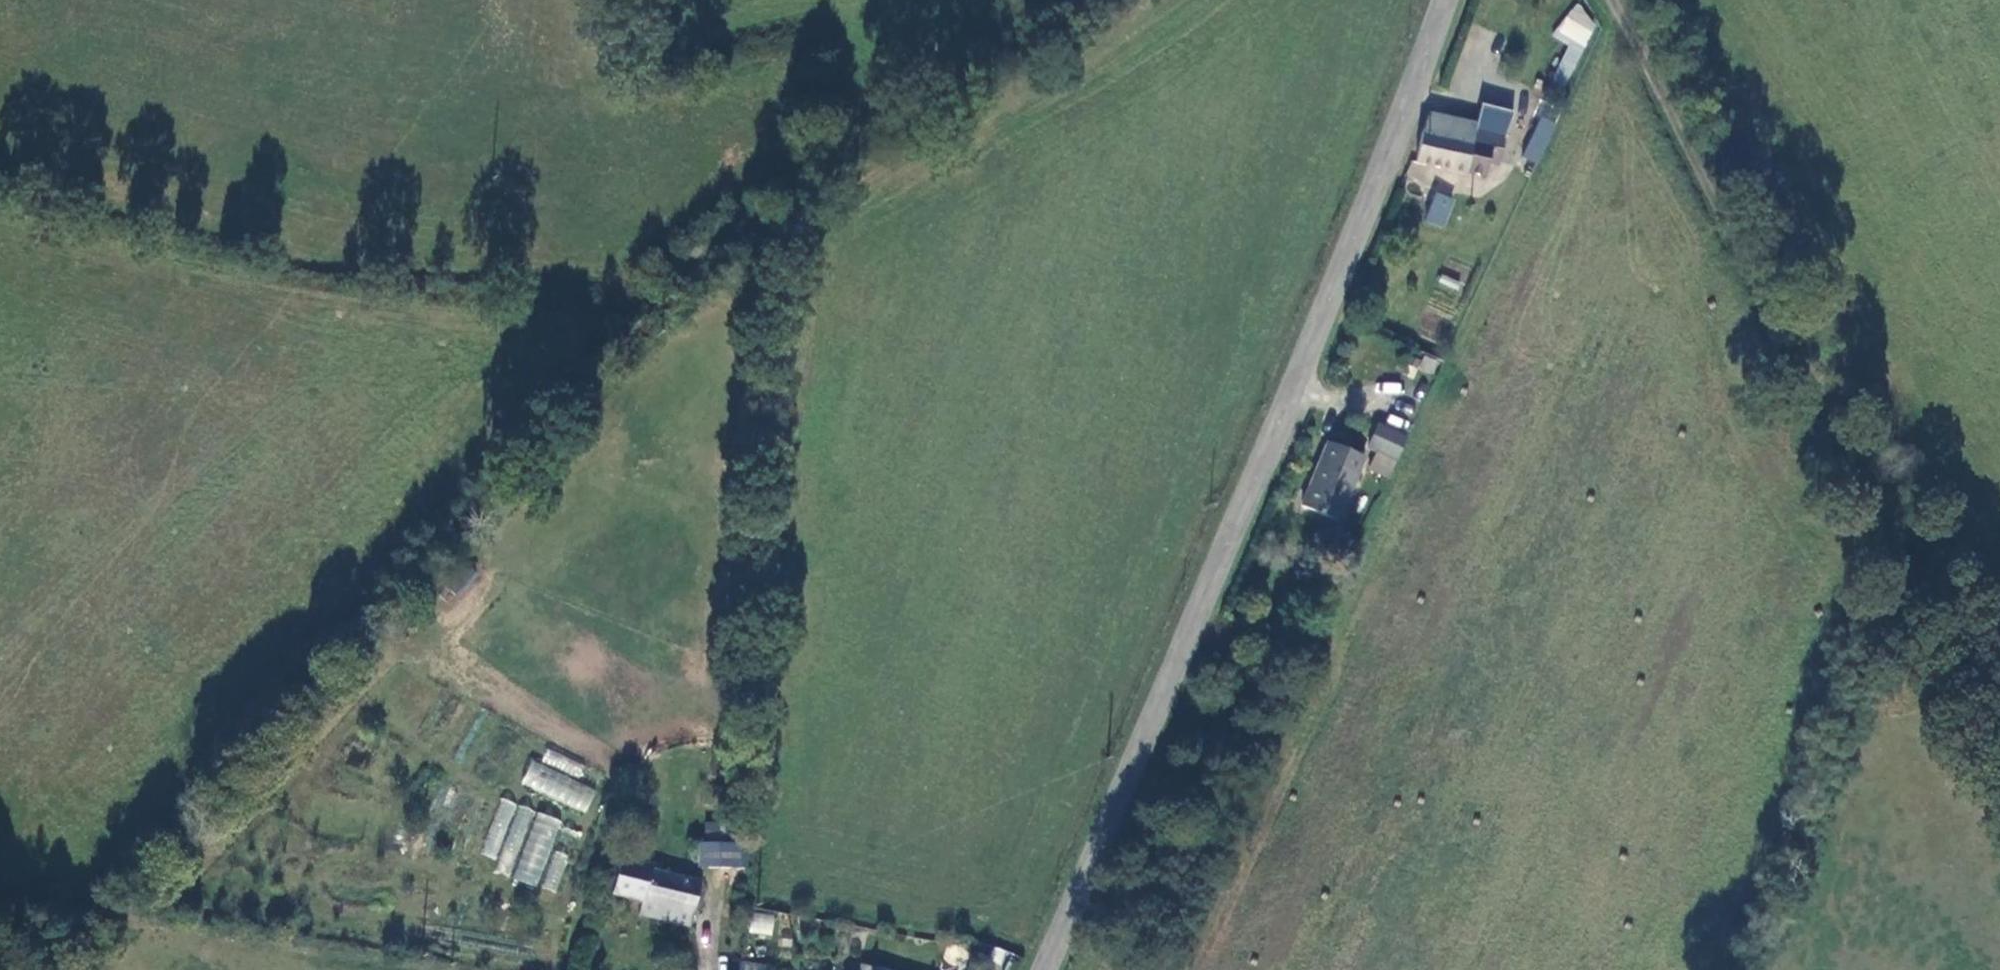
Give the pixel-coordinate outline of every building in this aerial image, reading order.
[(1571,4),(1554,36),(1570,45),(1551,80),(1564,87),(1601,20),(1571,4)] [(1476,123),(1428,115),(1415,167),(1484,178),(1486,163),(1500,165),(1505,132),(1513,113),(1484,103),(1476,123)] [(1540,164),(1556,121),(1539,115),(1522,158),(1540,164)] [(1435,190),(1425,221),(1446,227),(1455,197),(1435,190)] [(1399,458),(1408,433),(1377,422),(1368,447),(1399,458)] [(1337,521),(1367,454),(1328,437),(1299,505),(1337,521)] [(579,776),(584,764),(546,749),(541,762),(579,776)] [(587,811),(596,786),(530,762),(521,787),(587,811)] [(538,887),(560,819),(500,799),(482,854),(512,864),(508,877),(538,887)] [(744,841),(745,825),(704,824),(703,839),(744,841)] [(555,849),(542,887),(556,892),(569,854),(555,849)] [(734,874),(735,849),(699,849),(699,873),(734,874)] [(748,874),(749,849),(735,849),(734,874),(748,874)] [(695,924),(703,895),(647,880),(648,875),(617,866),(608,900),(644,910),(695,924)] [(691,937),(695,924),(644,910),(640,924),(691,937)] [(750,913),(749,934),(772,935),(773,914),(750,913)]
